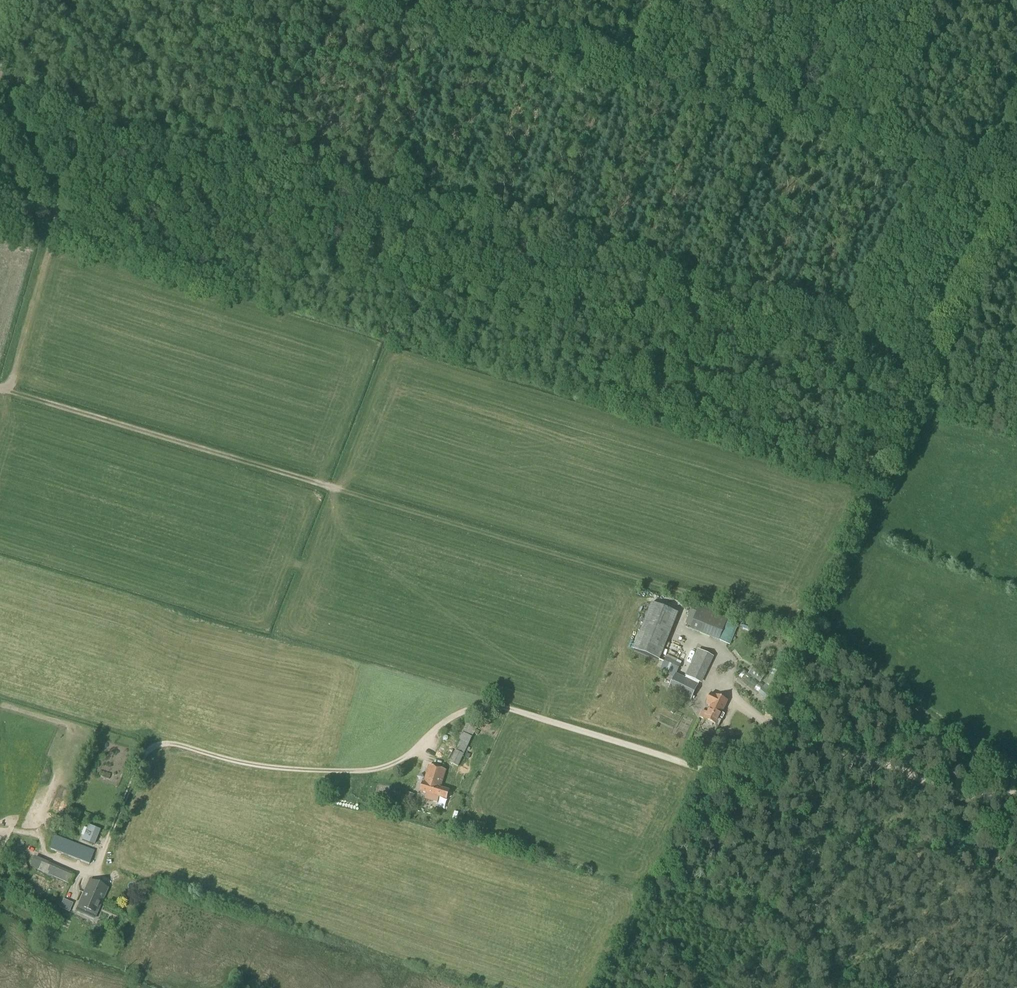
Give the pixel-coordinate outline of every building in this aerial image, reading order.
[(652,603),(632,649),(658,660),(677,614),(652,603)] [(728,618),(700,607),(691,630),(718,641),(728,618)] [(668,659),(671,654),(663,651),(661,656),(668,659)] [(666,658),(660,671),(674,677),(676,673),(680,665),(666,658)] [(674,677),(669,689),(690,699),(698,683),(697,683),(676,673),(674,677)] [(704,720),(718,727),(721,720),(719,719),(727,702),(710,694),(705,705),(710,706),(704,720)] [(480,722),(469,717),(453,755),(462,759),(480,722)] [(720,740),(721,751),(737,750),(736,739),(720,740)] [(449,765),(458,768),(462,759),(453,755),(449,765)] [(420,792),(446,800),(449,792),(440,789),(445,771),(429,766),(424,784),(423,784),(420,792)] [(405,801),(412,803),(414,796),(407,793),(405,801)] [(99,831),(88,826),(82,841),(93,845),(99,831)] [(55,837),(50,850),(89,864),(94,852),(55,837)] [(23,849),(26,841),(18,838),(16,846),(23,849)] [(22,858),(7,869),(10,874),(25,863),(22,858)] [(67,884),(71,874),(38,860),(34,870),(67,884)] [(107,888),(89,881),(78,906),(96,914),(107,888)] [(61,906),(70,909),(72,904),(64,900),(61,906)] [(47,910),(49,916),(55,914),(53,908),(47,910)]
